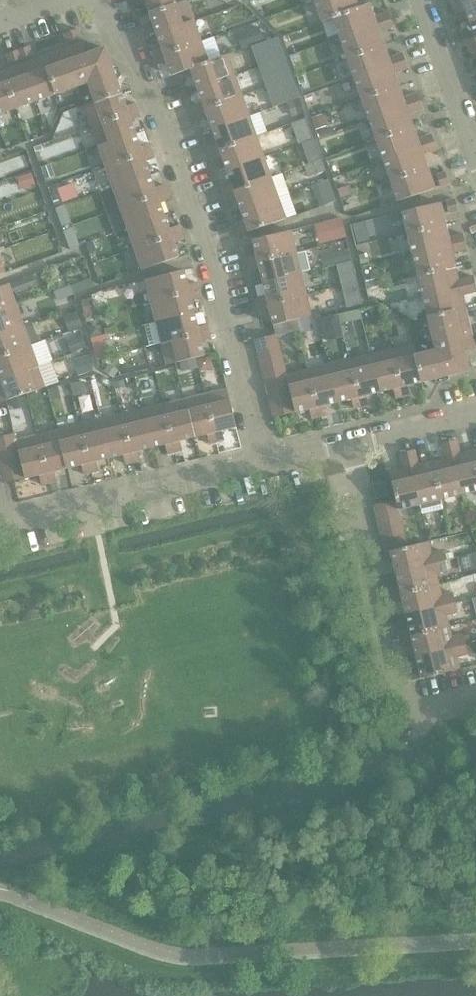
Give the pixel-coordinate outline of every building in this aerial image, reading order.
[(139,0),(143,2),(146,1),(150,14),(176,5),(176,4),(175,0),(139,0)] [(176,5),(150,14),(141,17),(143,25),(153,21),(158,34),(194,21),(187,0),(176,4),(176,5)] [(315,1),(323,22),(334,19),(333,18),(359,8),(359,7),(356,0),(319,0),(315,1)] [(454,7),(457,14),(466,11),(471,24),(475,22),(475,0),(474,0),(454,7)] [(359,8),(333,18),(334,19),(341,38),(377,25),(380,32),(387,30),(381,15),(374,18),(369,4),(359,7),(359,8)] [(389,13),(381,15),(387,30),(394,27),(389,13)] [(153,51),(155,58),(201,41),(194,21),(158,34),(162,47),(153,51)] [(469,48),(475,45),(475,22),(471,24),(475,37),(466,41),(469,48)] [(377,25),(341,38),(348,58),(384,45),(380,32),(377,25)] [(260,26),(245,32),(250,46),(265,41),(260,26)] [(78,29),(71,31),(74,40),(81,38),(78,29)] [(74,40),(71,31),(65,34),(68,42),(74,40)] [(277,38),(265,42),(272,62),(285,58),(277,38)] [(201,41),(155,58),(158,65),(167,62),(172,76),(182,72),(209,62),(208,61),(201,41)] [(63,51),(44,57),(57,94),(89,83),(96,102),(96,103),(121,93),(117,80),(120,79),(122,75),(119,68),(115,66),(112,68),(105,48),(87,54),(83,43),(71,48),(75,59),(67,61),(63,51)] [(384,45),(348,58),(355,79),(391,66),(394,73),(401,71),(396,56),(389,59),(384,45)] [(29,46),(19,50),(22,59),(33,55),(29,46)] [(22,59),(19,50),(8,54),(11,63),(22,59)] [(182,72),(184,79),(194,76),(198,89),(235,76),(227,54),(208,61),(209,62),(182,72)] [(403,54),(396,56),(401,71),(408,68),(403,54)] [(44,57),(24,64),(37,101),(57,94),(44,57)] [(277,75),(280,83),(292,78),(291,75),(285,58),(272,62),(277,75)] [(24,64),(3,72),(16,108),(37,101),(24,64)] [(391,66),(355,79),(362,99),(399,86),(394,73),(391,66)] [(0,73),(0,114),(16,108),(3,72),(0,73)] [(194,105),(196,112),(242,96),(235,76),(198,89),(203,102),(194,105)] [(287,102),(299,98),(292,78),(280,83),(287,102)] [(399,86),(362,99),(370,119),(406,107),(409,114),(416,111),(410,97),(403,99),(399,86)] [(85,105),(92,127),(138,110),(136,103),(126,107),(121,93),(96,103),(96,102),(85,105)] [(418,94),(410,97),(416,111),(423,109),(418,94)] [(242,96),(196,112),(199,120),(208,116),(213,129),(249,116),(242,96)] [(299,99),(289,103),(294,117),(304,113),(299,99)] [(406,107),(370,119),(377,140),(413,127),(409,114),(406,107)] [(138,110),(92,127),(99,147),(136,134),(131,121),(141,118),(138,110)] [(321,115),(312,118),(313,120),(317,130),(325,127),(321,115)] [(208,146),(211,153),(257,137),(249,116),(213,129),(218,142),(208,146)] [(306,119),(292,124),(299,144),(302,143),(314,139),(306,119)] [(413,127),(377,140),(384,160),(420,147),(423,155),(430,152),(425,138),(418,140),(413,127)] [(136,134),(99,147),(107,167),(153,151),(150,144),(140,147),(136,134)] [(432,135),(425,138),(430,152),(437,149),(432,135)] [(257,137),(211,153),(213,160),(223,157),(227,170),(264,157),(257,137)] [(314,139),(302,143),(309,164),(321,160),(314,140),(314,139)] [(420,147),(384,160),(391,181),(428,168),(423,155),(420,147)] [(153,151),(107,167),(114,188),(150,175),(146,162),(155,158),(153,151)] [(223,187),(225,194),(271,177),(264,157),(227,170),(232,183),(223,187)] [(428,168),(391,181),(399,202),(435,189),(428,168)] [(446,172),(437,176),(441,187),(450,184),(446,172)] [(32,173),(21,177),(25,188),(36,184),(32,173)] [(150,175),(114,188),(121,208),(167,192),(164,185),(155,188),(150,175)] [(271,177),(225,194),(228,201),(237,198),(242,211),(278,198),(271,177)] [(328,180),(314,185),(317,194),(331,189),(328,180)] [(74,183),(58,188),(63,202),(79,197),(74,183)] [(349,186),(339,189),(342,198),(352,194),(349,186)] [(167,192),(121,208),(128,229),(165,216),(160,203),(170,199),(167,192)] [(278,198),(242,211),(247,224),(237,227),(240,235),(286,219),(278,198)] [(455,199),(447,201),(449,213),(458,211),(455,199)] [(403,212),(408,234),(446,225),(441,203),(403,212)] [(65,216),(60,218),(62,226),(72,223),(71,219),(65,216)] [(165,216),(128,229),(135,249),(181,233),(179,225),(169,229),(165,216)] [(341,218),(323,223),(328,242),(346,237),(341,218)] [(446,225),(408,234),(413,255),(451,245),(453,253),(460,251),(456,236),(449,238),(446,225)] [(73,228),(64,231),(68,242),(74,240),(76,234),(73,228)] [(247,256),(249,264),(296,252),(291,231),(253,240),(257,254),(247,256)] [(369,232),(356,235),(358,243),(371,240),(369,232)] [(181,233),(135,249),(143,270),(179,257),(174,243),(184,240),(181,233)] [(464,235),(456,236),(460,251),(467,249),(464,235)] [(451,245),(413,255),(418,276),(456,266),(453,253),(451,245)] [(296,252),(249,264),(250,271),(260,269),(264,283),(301,273),(311,271),(306,250),(296,252)] [(333,252),(321,255),(324,267),(336,264),(333,252)] [(368,254),(359,256),(361,265),(370,263),(368,254)] [(354,265),(342,267),(347,285),(358,282),(354,265)] [(456,266),(418,276),(423,297),(461,287),(463,295),(470,293),(466,278),(459,280),(456,266)] [(146,280),(152,301),(199,290),(197,282),(188,285),(184,270),(146,280)] [(257,298),(259,306),(306,295),(301,273),(264,283),(267,296),(257,298)] [(466,278),(470,293),(475,292),(475,285),(474,276),(466,278)] [(375,279),(366,281),(368,288),(377,286),(375,279)] [(17,305),(9,284),(0,287),(0,311),(17,305)] [(359,286),(348,289),(352,307),(364,304),(359,286)] [(461,287),(423,297),(428,318),(466,308),(463,295),(461,287)] [(199,290),(152,301),(157,322),(194,313),(191,300),(201,297),(199,290)] [(306,295),(259,306),(261,313),(271,311),(274,325),(287,322),(296,320),(297,320),(309,317),(312,316),(306,295)] [(92,298),(82,301),(86,317),(96,315),(92,298)] [(0,311),(0,334),(24,325),(17,305),(0,311)] [(436,350),(417,355),(416,355),(422,382),(436,378),(437,382),(441,384),(448,382),(450,378),(449,375),(469,370),(464,352),(475,349),(466,308),(428,318),(436,350)] [(348,313),(339,315),(342,324),(363,319),(360,310),(348,313)] [(78,311),(65,316),(70,331),(80,328),(83,327),(80,319),(78,311)] [(194,313),(157,322),(162,343),(209,332),(208,324),(198,327),(194,313)] [(339,315),(323,319),(326,335),(343,331),(342,324),(339,315)] [(309,317),(297,320),(300,330),(300,333),(312,330),(309,317)] [(296,320),(287,322),(290,333),(300,330),(297,320),(296,320)] [(31,346),(24,325),(0,334),(0,357),(31,346)] [(97,327),(89,329),(91,337),(99,335),(97,327)] [(209,332),(162,343),(167,365),(205,356),(201,342),(211,339),(209,332)] [(107,334),(91,338),(91,339),(93,344),(109,341),(107,334)] [(255,340),(258,351),(280,346),(277,334),(255,340)] [(82,335),(69,340),(74,352),(87,348),(82,335)] [(414,344),(392,349),(404,397),(411,395),(409,385),(422,382),(416,355),(417,355),(414,344)] [(0,357),(0,373),(2,379),(38,366),(31,346),(0,357)] [(280,346),(258,351),(261,362),(282,357),(280,346)] [(392,349),(371,354),(380,392),(394,389),(396,399),(404,397),(392,349)] [(371,354),(350,359),(362,407),(369,405),(367,395),(380,392),(371,354)] [(89,355),(76,359),(81,375),(94,371),(89,355)] [(209,356),(197,359),(200,371),(212,368),(209,356)] [(282,357),(261,362),(263,373),(285,368),(282,357)] [(350,359),(329,364),(338,402),(352,399),(354,409),(362,407),(350,359)] [(195,360),(180,364),(182,371),(197,367),(195,360)] [(329,364),(308,369),(320,417),(327,415),(325,405),(338,402),(329,364)] [(2,379),(7,392),(0,394),(0,403),(46,387),(38,366),(2,379)] [(287,374),(285,368),(263,373),(266,384),(288,379),(286,375),(287,374)] [(308,369),(287,374),(286,375),(288,379),(290,390),(293,401),(296,412),(310,409),(312,419),(320,417),(308,369)] [(266,384),(269,395),(290,390),(288,379),(266,384)] [(83,381),(70,384),(73,396),(86,393),(83,381)] [(227,389),(206,394),(217,442),(225,440),(222,430),(237,427),(227,389)] [(271,406),(293,401),(290,390),(269,395),(271,406)] [(206,394),(185,399),(194,437),(207,434),(210,444),(217,442),(206,394)] [(22,397),(11,399),(13,408),(24,406),(22,397)] [(185,399),(164,404),(175,452),(183,450),(180,440),(194,437),(185,399)] [(271,406),(274,418),(296,412),(293,401),(271,406)] [(164,404),(143,409),(152,447),(165,444),(168,454),(175,452),(164,404)] [(143,409),(122,415),(133,462),(141,460),(138,451),(152,447),(143,409)] [(122,415),(101,420),(110,458),(123,454),(126,464),(133,462),(122,415)] [(101,420),(80,425),(91,472),(99,471),(96,461),(110,458),(101,420)] [(80,425),(59,430),(68,468),(81,464),(84,474),(91,472),(80,425)] [(59,430),(38,435),(49,483),(57,481),(54,471),(68,468),(59,430)] [(18,445),(17,440),(16,440),(14,433),(0,437),(0,449),(18,445)] [(20,456),(23,467),(26,478),(39,475),(42,485),(49,483),(38,435),(17,440),(18,445),(20,456)] [(457,440),(449,442),(442,444),(443,451),(458,447),(457,440)] [(0,449),(0,461),(20,456),(18,445),(0,449)] [(445,459),(432,462),(441,499),(462,494),(453,457),(460,455),(458,447),(443,451),(445,459)] [(415,450),(407,452),(400,454),(402,461),(417,458),(415,450)] [(453,457),(462,494),(475,491),(475,460),(474,451),(460,455),(453,457)] [(0,461),(0,467),(1,472),(23,467),(20,456),(0,461)] [(389,472),(396,500),(398,510),(420,504),(411,467),(418,465),(417,458),(402,461),(403,469),(389,472)] [(432,462),(418,465),(411,467),(420,504),(423,514),(443,509),(441,499),(432,462)] [(23,467),(1,472),(4,483),(26,478),(23,467)] [(280,476),(268,479),(272,493),(283,490),(280,476)] [(389,496),(386,482),(373,485),(376,499),(389,496)] [(375,505),(378,517),(399,512),(398,510),(396,500),(375,505)] [(399,512),(378,517),(381,529),(402,523),(399,512)] [(402,523),(381,529),(383,540),(405,535),(402,523)] [(405,535),(383,540),(386,552),(408,547),(405,535)] [(408,547),(386,552),(381,553),(383,561),(393,559),(396,572),(445,561),(443,551),(432,554),(429,542),(408,547)] [(457,558),(461,572),(475,569),(475,553),(457,558)] [(390,588),(392,596),(439,584),(436,573),(448,570),(445,561),(396,572),(400,586),(390,588)] [(439,584),(392,596),(394,603),(403,601),(407,614),(456,603),(453,593),(442,596),(439,584)] [(400,630),(402,638),(450,626),(447,615),(458,612),(456,603),(407,614),(410,628),(400,630)] [(450,626),(402,638),(404,645),(414,643),(417,656),(466,644),(464,635),(452,638),(450,626)] [(466,644),(417,656),(420,670),(410,672),(412,680),(460,669),(457,657),(468,654),(466,644)]
